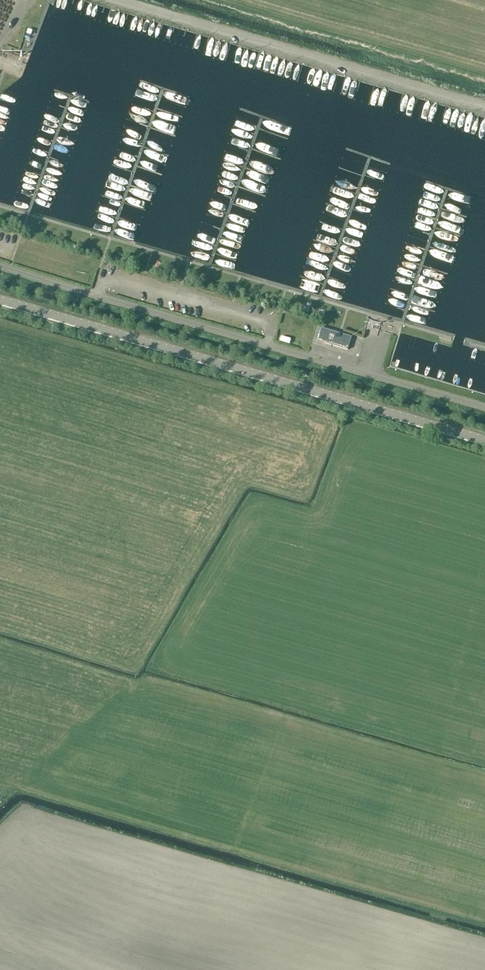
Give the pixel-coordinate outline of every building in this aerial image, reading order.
[(348,350),(352,338),(321,328),(317,340),(348,350)]
